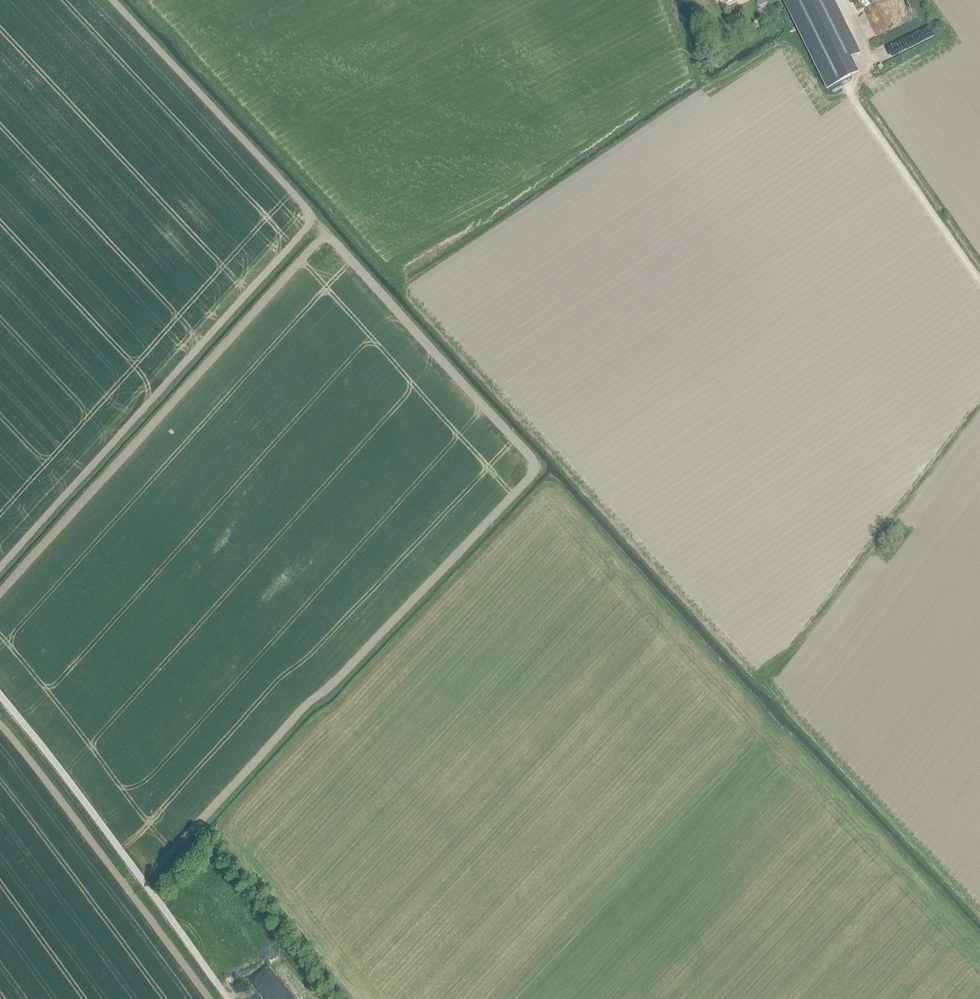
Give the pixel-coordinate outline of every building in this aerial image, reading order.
[(785,1),(820,73),(857,55),(830,0),(784,0),(785,1)]
